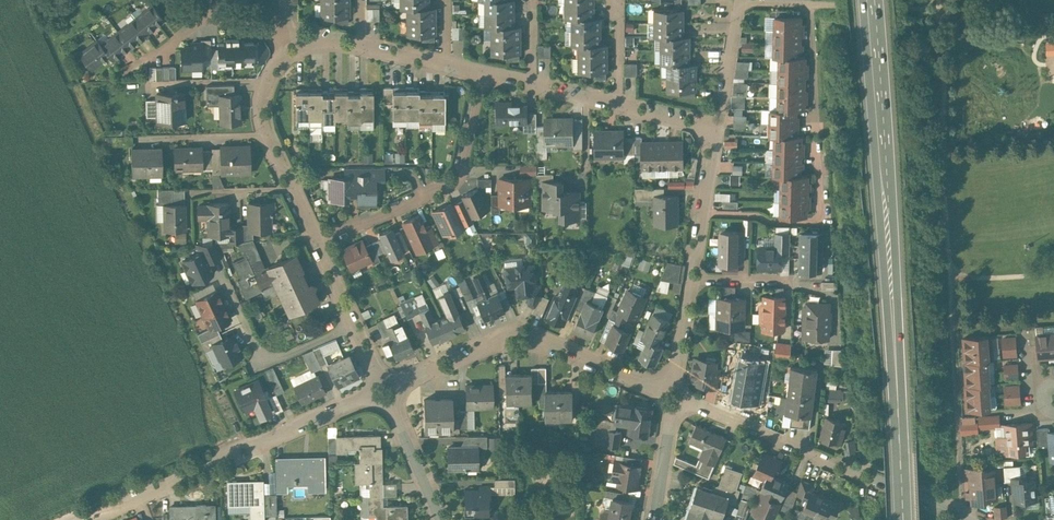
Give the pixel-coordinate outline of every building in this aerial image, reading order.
[(487,13),(514,13),(514,0),(487,0),(487,13)] [(348,3),(322,3),(322,17),(335,17),(348,17),(348,16),(348,3)] [(594,4),(567,4),(567,18),(573,18),(574,18),(594,18),(594,4)] [(163,19),(153,5),(136,18),(146,32),(163,19)] [(428,8),(408,8),(408,21),(434,21),(434,8),(428,8)] [(683,9),(656,9),(656,23),(683,23),(683,9)] [(514,13),(487,13),(487,27),(493,27),(513,27),(514,13)] [(776,17),(775,17),(774,31),(799,31),(799,29),(800,29),(801,18),(791,18),(776,17)] [(136,18),(118,32),(129,46),(146,32),(136,18)] [(594,18),(574,18),(574,31),(600,31),(600,18),(594,18)] [(434,21),(408,21),(408,35),(421,35),(434,35),(434,21)] [(683,24),(659,23),(659,36),(683,36),(683,24)] [(513,27),(493,27),(493,40),(520,40),(520,27),(513,27)] [(600,31),(574,31),(574,45),(578,45),(580,45),(600,45),(600,31)] [(799,31),(774,31),(774,44),(800,45),(800,34),(799,34),(799,31)] [(102,45),(101,45),(108,54),(108,55),(112,59),(129,46),(118,32),(102,45)] [(689,37),(663,36),(663,50),(689,50),(689,37)] [(202,43),(202,59),(211,59),(211,48),(210,39),(201,39),(201,43),(202,43)] [(243,39),(231,40),(232,67),(244,66),(244,63),(254,62),(254,59),(254,44),(254,42),(243,43),(243,39)] [(98,40),(80,54),(91,68),(108,55),(108,54),(101,45),(102,45),(98,40)] [(223,40),(223,43),(217,43),(217,48),(218,65),(219,65),(225,65),(225,67),(232,67),(231,40),(223,40)] [(520,40),(493,40),(493,54),(507,54),(519,54),(520,54),(520,40)] [(265,42),(257,42),(258,59),(258,62),(265,62),(265,61),(265,59),(267,57),(268,56),(269,54),(269,53),(269,51),(269,50),(269,49),(268,48),(268,47),(267,46),(265,44),(265,42)] [(192,47),(181,47),(182,69),(202,68),(202,59),(202,43),(201,43),(191,43),(192,47)] [(800,45),(774,44),(774,57),(779,58),(779,57),(800,58),(800,57),(800,47),(798,47),(798,45),(800,45)] [(600,45),(580,45),(580,58),(607,58),(607,45),(600,45)] [(217,48),(211,48),(211,59),(211,68),(219,68),(219,65),(218,65),(217,48)] [(689,50),(663,50),(662,63),(669,63),(689,64),(689,50)] [(800,58),(779,57),(779,58),(779,70),(803,71),(803,68),(805,68),(805,58),(800,57),(800,58)] [(607,58),(580,58),(580,72),(594,72),(602,72),(606,72),(607,72),(607,58)] [(751,79),(752,60),(737,60),(736,79),(751,79)] [(689,64),(669,63),(669,77),(696,77),(696,64),(689,64)] [(803,71),(779,70),(778,84),(804,84),(805,74),(803,74),(803,71)] [(696,77),(669,77),(669,91),(683,91),(695,91),(696,91),(696,77)] [(649,80),(640,79),(640,95),(649,95),(649,80)] [(734,81),(734,107),(748,108),(748,82),(734,81)] [(804,84),(778,84),(778,97),(802,98),(802,95),(804,95),(804,84)] [(234,85),(206,86),(206,95),(234,94),(234,85)] [(392,87),(382,87),(383,104),(392,104),(392,87)] [(405,87),(392,87),(392,104),(393,118),(406,118),(405,87)] [(419,87),(405,87),(406,118),(419,118),(419,91),(419,87)] [(308,88),(295,88),(295,119),(309,118),(308,88)] [(321,88),(308,88),(309,118),(321,118),(321,91),(321,88)] [(347,88),(334,88),(334,91),(334,118),(347,118),(347,91),(347,88)] [(373,88),(359,88),(360,91),(360,118),(373,118),(373,88)] [(334,118),(334,91),(321,91),(321,118),(321,122),(334,121),(334,118)] [(360,91),(347,91),(347,118),(347,122),(360,121),(360,118),(360,91)] [(431,91),(419,91),(419,118),(419,121),(431,121),(431,91)] [(444,91),(431,91),(431,121),(444,121),(444,91)] [(184,93),(156,94),(157,100),(157,117),(157,122),(185,121),(184,93)] [(234,94),(206,95),(206,105),(220,105),(220,123),(241,122),(240,94),(234,94)] [(802,98),(778,97),(778,110),(796,111),(804,111),(804,100),(802,100),(802,98)] [(157,100),(146,100),(146,117),(157,117),(157,100)] [(512,105),(512,102),(495,102),(496,118),(503,118),(505,118),(505,122),(523,122),(525,122),(526,122),(526,113),(526,106),(519,106),(519,105),(512,105)] [(796,111),(778,110),(770,109),(770,123),(794,124),(794,121),(796,121),(796,111)] [(536,113),(526,113),(526,122),(525,122),(523,122),(524,132),(536,132),(536,126),(536,113)] [(321,118),(309,118),(309,124),(309,132),(321,132),(322,132),(321,122),(321,118)] [(572,119),(572,118),(545,119),(545,126),(545,144),(547,144),(572,144),(572,132),(572,119)] [(582,132),(582,119),(572,119),(572,132),(582,132)] [(794,124),(770,123),(769,136),(801,137),(795,137),(796,126),(794,126),(794,124)] [(545,144),(545,126),(536,126),(536,132),(537,150),(547,149),(547,144),(545,144)] [(624,130),(595,131),(596,158),(624,157),(624,154),(624,137),(624,130)] [(132,135),(105,136),(109,145),(133,145),(132,135)] [(801,137),(769,136),(769,137),(775,137),(775,150),(799,150),(799,148),(801,148),(801,137)] [(635,137),(624,137),(624,154),(635,154),(635,137)] [(649,144),(649,142),(642,142),(641,142),(641,154),(642,168),(656,168),(656,142),(655,142),(655,143),(649,144)] [(663,143),(663,142),(656,142),(656,168),(670,168),(669,143),(663,143)] [(684,168),(683,142),(675,142),(675,143),(669,143),(670,168),(684,168)] [(238,147),(231,147),(231,146),(220,146),(220,152),(221,173),(222,173),(222,170),(239,169),(239,173),(250,173),(249,145),(238,146),(238,147)] [(161,147),(132,147),(133,176),(133,174),(150,174),(150,171),(161,171),(161,176),(162,176),(161,147)] [(201,147),(174,147),(175,168),(193,167),(193,169),(202,169),(202,168),(201,151),(201,147)] [(799,150),(775,150),(774,163),(800,163),(800,153),(799,153),(799,150)] [(212,152),(211,151),(201,151),(202,168),(212,168),(212,152)] [(396,151),(396,161),(405,161),(405,151),(396,151)] [(221,173),(220,152),(212,152),(212,168),(212,173),(221,173)] [(698,158),(691,157),(688,177),(695,178),(698,158)] [(800,163),(774,163),(774,176),(807,177),(807,176),(800,176),(800,166),(798,166),(799,164),(800,164),(800,163)] [(734,173),(744,173),(744,164),(734,164),(734,173)] [(383,169),(345,169),(345,178),(374,178),(374,179),(383,178),(383,169)] [(553,174),(537,174),(537,186),(544,186),(544,182),(553,181),(553,174)] [(742,183),(741,174),(732,174),(732,184),(742,183)] [(807,177),(774,176),(782,177),(781,189),(807,190),(805,190),(805,187),(807,187),(807,177)] [(345,178),(330,178),(330,188),(328,191),(328,195),(330,198),(330,200),(346,199),(346,193),(358,193),(358,203),(360,203),(362,205),(367,205),(369,203),(371,203),(371,192),(374,189),(374,179),(374,178),(345,178)] [(492,178),(477,178),(477,186),(492,186),(492,178)] [(515,178),(499,178),(499,194),(500,205),(515,205),(515,178)] [(530,178),(515,178),(515,205),(531,205),(530,178)] [(562,192),(562,181),(553,181),(544,182),(544,186),(544,208),(561,208),(561,219),(579,218),(579,201),(579,192),(562,192)] [(652,188),(635,188),(635,196),(652,196),(652,188)] [(172,189),(158,189),(158,205),(163,205),(163,204),(172,204),(172,189)] [(478,189),(461,196),(462,200),(470,217),(485,210),(485,205),(478,189)] [(807,190),(781,189),(781,202),(805,203),(805,200),(807,200),(807,190)] [(736,200),(736,192),(717,191),(717,199),(724,199),(724,207),(740,207),(740,200),(736,200)] [(499,194),(492,194),(492,214),(500,214),(500,205),(499,194)] [(677,195),(655,195),(655,225),(677,225),(677,195)] [(462,200),(454,204),(463,224),(472,220),(470,217),(462,200)] [(453,202),(446,205),(445,207),(441,209),(439,208),(432,211),(443,233),(449,230),(450,233),(464,226),(454,204),(453,202)] [(805,203),(781,202),(780,216),(806,217),(807,206),(805,206),(805,203)] [(273,203),(248,203),(248,224),(249,231),(253,231),(258,230),(258,228),(270,228),(270,215),(273,215),(273,213),(273,203)] [(172,204),(163,204),(163,205),(164,230),(185,230),(185,204),(172,204)] [(228,204),(208,204),(208,205),(198,205),(198,218),(208,217),(209,235),(229,234),(229,243),(235,243),(237,242),(242,241),(242,228),(229,228),(228,204)] [(418,215),(403,222),(409,234),(408,235),(413,245),(417,243),(420,249),(431,244),(424,228),(424,227),(418,215)] [(249,231),(248,224),(242,224),(242,228),(242,241),(253,239),(253,231),(249,231)] [(439,242),(431,224),(424,227),(424,228),(431,244),(432,245),(439,242)] [(790,227),(776,226),(775,248),(781,248),(781,254),(789,254),(790,227)] [(391,227),(379,233),(381,237),(387,250),(391,259),(403,253),(394,234),(391,227)] [(408,249),(400,231),(394,234),(402,251),(408,249)] [(743,232),(721,231),(720,246),(743,247),(743,232)] [(536,233),(528,233),(528,245),(536,244),(536,233)] [(812,234),(800,234),(800,246),(822,247),(822,234),(819,234),(812,234)] [(387,250),(381,237),(377,239),(383,252),(387,250)] [(242,241),(237,242),(244,256),(232,261),(240,278),(237,279),(244,297),(262,289),(262,288),(245,296),(241,288),(258,280),(254,273),(244,251),(256,246),(253,239),(242,241)] [(362,239),(341,249),(350,268),(357,265),(357,267),(371,260),(372,260),(365,246),(362,239)] [(215,243),(196,244),(200,252),(204,250),(210,261),(220,256),(215,243)] [(380,261),(372,243),(365,246),(372,260),(371,260),(373,264),(380,261)] [(256,246),(244,251),(254,273),(268,267),(268,266),(265,267),(256,246)] [(743,247),(720,246),(720,262),(742,262),(743,247)] [(822,247),(800,246),(800,258),(821,259),(822,247)] [(775,248),(759,248),(758,267),(780,268),(781,254),(781,248),(775,248)] [(200,252),(182,260),(186,269),(189,268),(194,278),(198,279),(212,273),(213,269),(210,261),(204,250),(200,252)] [(302,269),(294,254),(268,267),(254,273),(258,280),(241,288),(245,296),(262,288),(262,289),(266,298),(279,291),(289,313),(318,300),(313,290),(315,285),(310,284),(307,285),(300,270),(302,269)] [(789,254),(781,254),(780,268),(780,275),(789,275),(789,254)] [(639,267),(650,270),(653,260),(642,257),(639,267)] [(821,259),(800,258),(799,271),(821,271),(821,259)] [(682,264),(669,262),(661,279),(679,283),(682,264)] [(522,265),(518,265),(517,267),(507,269),(507,270),(506,271),(505,272),(505,277),(507,278),(508,278),(509,286),(517,285),(518,295),(528,294),(536,294),(535,286),(533,266),(524,267),(524,266),(522,265)] [(486,286),(481,274),(473,277),(482,299),(477,301),(485,319),(504,311),(499,300),(496,293),(490,295),(488,290),(491,289),(489,285),(486,286)] [(472,297),(464,279),(457,282),(459,286),(463,294),(467,301),(472,299),(472,297)] [(563,298),(556,295),(547,316),(563,324),(571,306),(576,308),(585,287),(571,281),(563,298)] [(434,287),(437,295),(449,290),(445,282),(434,287)] [(536,294),(528,294),(529,304),(535,307),(542,295),(541,285),(535,286),(536,294)] [(459,286),(453,289),(457,297),(463,294),(459,286)] [(735,286),(720,286),(719,297),(735,298),(735,286)] [(596,292),(585,287),(576,308),(582,311),(574,328),(590,335),(598,318),(596,317),(600,308),(590,304),(596,292)] [(200,289),(192,292),(196,300),(203,296),(200,289)] [(203,296),(196,300),(203,314),(223,304),(217,290),(203,296)] [(645,298),(628,291),(619,312),(614,324),(630,331),(633,325),(625,321),(627,316),(636,319),(645,298)] [(448,292),(439,296),(447,315),(457,311),(448,292)] [(463,294),(457,297),(462,308),(468,305),(467,301),(463,294)] [(535,307),(532,312),(541,316),(549,298),(542,295),(535,307)] [(512,307),(507,296),(499,300),(504,311),(512,307)] [(783,297),(764,296),(763,313),(760,313),(760,321),(763,324),(763,330),(766,332),(769,333),(772,330),(782,331),(785,329),(785,299),(783,297)] [(434,321),(426,303),(418,306),(413,297),(407,300),(411,307),(414,314),(419,312),(425,325),(424,325),(431,342),(448,335),(441,318),(434,321)] [(719,297),(718,297),(717,313),(745,313),(745,309),(742,305),(742,298),(735,298),(719,297)] [(407,300),(400,303),(403,311),(411,307),(407,300)] [(223,304),(203,314),(209,328),(216,325),(230,318),(223,304)] [(829,304),(813,304),(812,307),(805,307),(805,314),(803,315),(803,319),(804,321),(804,325),(807,325),(806,339),(809,339),(811,341),(815,341),(817,339),(828,340),(829,304)] [(414,314),(411,307),(403,311),(407,319),(414,315),(414,314)] [(447,315),(441,318),(448,335),(464,328),(457,311),(447,315)] [(669,320),(653,313),(645,333),(661,340),(669,320)] [(745,313),(717,313),(717,328),(741,329),(741,321),(744,318),(745,313)] [(403,334),(394,314),(376,322),(383,337),(389,334),(391,340),(382,344),(386,353),(392,350),(395,358),(414,350),(406,333),(403,334)] [(614,324),(606,342),(623,350),(631,331),(630,331),(614,324)] [(209,328),(197,333),(201,342),(219,333),(216,325),(209,328)] [(1036,326),(1028,327),(1030,345),(1037,345),(1036,326)] [(1043,334),(1043,326),(1036,326),(1037,345),(1038,358),(1048,357),(1048,353),(1053,353),(1053,333),(1043,334)] [(751,340),(751,329),(732,329),(732,340),(751,340)] [(219,333),(201,342),(205,351),(215,346),(214,343),(222,339),(219,333)] [(661,340),(645,333),(642,339),(646,341),(639,357),(656,365),(663,347),(658,345),(661,340)] [(222,339),(214,343),(215,346),(218,351),(217,353),(219,358),(221,358),(223,363),(242,354),(239,348),(236,347),(234,343),(236,342),(233,334),(222,339)] [(991,336),(963,338),(965,362),(964,362),(966,386),(965,386),(967,411),(990,409),(989,396),(989,385),(990,385),(988,361),(993,361),(991,336)] [(1015,338),(1003,339),(1004,356),(1016,355),(1015,338)] [(335,339),(319,346),(323,355),(339,348),(335,339)] [(791,345),(776,343),(774,357),(790,359),(791,345)] [(323,355),(319,346),(312,349),(320,365),(327,362),(323,355)] [(320,365),(312,349),(305,352),(312,368),(313,371),(314,370),(321,367),(320,365)] [(841,350),(832,350),(832,365),(842,366),(841,350)] [(349,354),(327,365),(337,386),(359,376),(349,354)] [(758,361),(734,356),(729,385),(756,390),(758,378),(754,378),(758,361)] [(707,360),(696,358),(692,380),(706,383),(707,383),(708,374),(713,375),(715,368),(715,364),(709,363),(707,360)] [(1017,365),(1005,366),(1006,378),(1018,377),(1017,365)] [(284,391),(272,366),(264,370),(275,394),(276,394),(284,391)] [(818,370),(791,367),(787,397),(782,396),(781,404),(778,405),(777,410),(780,412),(811,416),(812,416),(818,370)] [(312,368),(290,379),(301,402),(325,391),(318,375),(316,376),(314,370),(313,371),(312,368)] [(713,375),(708,374),(707,383),(706,383),(705,387),(718,389),(721,369),(715,368),(713,375)] [(519,402),(518,374),(505,374),(505,387),(505,402),(519,402)] [(531,374),(518,374),(519,402),(533,402),(532,383),(532,374),(531,374)] [(771,381),(759,379),(757,391),(769,393),(771,381)] [(257,380),(234,390),(243,409),(266,399),(257,380)] [(492,385),(466,385),(466,407),(492,407),(492,385)] [(1018,386),(1005,387),(1006,404),(1020,403),(1018,386)] [(573,401),(573,390),(572,390),(559,391),(560,419),(573,419),(573,401)] [(560,419),(559,391),(546,391),(545,391),(546,402),(546,419),(560,419)] [(276,394),(275,394),(268,397),(275,412),(282,409),(276,394)] [(452,419),(452,399),(423,399),(424,430),(452,429),(452,419)] [(635,407),(618,404),(615,422),(631,424),(630,434),(648,437),(651,414),(647,414),(648,408),(635,406),(635,407)] [(468,428),(467,411),(459,411),(459,418),(459,428),(468,428)] [(811,416),(791,414),(790,427),(809,429),(811,416)] [(834,420),(827,418),(821,439),(840,444),(844,429),(841,428),(843,422),(842,422),(843,419),(835,417),(834,420)] [(998,417),(979,418),(980,428),(999,426),(998,417)] [(600,418),(598,429),(597,429),(595,443),(606,446),(608,431),(606,430),(608,419),(600,418)] [(1030,423),(1003,425),(1004,437),(1004,438),(1007,438),(1009,453),(1027,452),(1026,443),(1031,443),(1030,423)] [(726,438),(696,425),(689,441),(704,448),(697,464),(677,456),(674,463),(709,477),(726,438)] [(1049,427),(1037,429),(1038,445),(1050,445),(1049,432),(1049,427)] [(621,432),(608,431),(606,446),(619,448),(621,432)] [(380,434),(336,436),(336,452),(346,452),(346,448),(359,448),(359,461),(381,461),(381,447),(380,447),(380,434)] [(487,447),(487,435),(469,436),(469,447),(477,447),(487,447)] [(336,436),(328,436),(328,452),(336,452),(336,436)] [(1004,437),(997,438),(998,454),(1009,453),(1007,438),(1004,438),(1004,437)] [(857,440),(848,440),(847,458),(857,459),(857,440)] [(469,447),(448,447),(448,469),(477,468),(477,447),(469,447)] [(781,462),(763,454),(754,474),(765,479),(768,474),(771,475),(774,468),(777,470),(781,462)] [(642,458),(623,456),(622,463),(641,466),(642,458)] [(322,458),(285,459),(285,479),(294,479),(294,483),(296,483),(296,480),(309,480),(310,489),(323,489),(322,458)] [(285,479),(285,459),(275,459),(276,490),(286,489),(285,479)] [(359,461),(354,462),(355,482),(368,481),(369,496),(382,496),(381,461),(359,461)] [(622,463),(615,461),(613,473),(620,475),(618,484),(617,483),(616,484),(637,488),(641,466),(622,463)] [(732,467),(724,464),(722,472),(724,473),(717,493),(722,495),(725,486),(735,489),(741,472),(731,469),(732,467)] [(1034,479),(1021,480),(1020,465),(1012,466),(1014,481),(1015,502),(1032,501),(1031,494),(1035,494),(1034,479)] [(1012,466),(1004,467),(1005,482),(1014,481),(1012,466)] [(982,469),(963,470),(964,476),(970,475),(971,487),(995,485),(994,470),(983,471),(982,469)] [(613,474),(609,473),(608,483),(616,484),(617,483),(618,484),(620,475),(613,473),(613,474)] [(761,490),(762,491),(756,504),(754,504),(751,511),(755,512),(754,514),(768,519),(772,519),(780,503),(771,499),(772,495),(782,500),(789,483),(771,475),(768,474),(765,479),(761,490)] [(236,482),(236,480),(227,481),(227,505),(249,505),(250,519),(264,519),(264,515),(263,494),(263,481),(236,482)] [(814,486),(801,480),(797,494),(808,499),(812,493),(814,486)] [(757,488),(746,484),(744,492),(750,494),(754,495),(757,488)] [(995,485),(971,487),(972,493),(965,494),(965,499),(972,499),(972,505),(985,504),(985,501),(996,500),(995,485)] [(479,486),(479,491),(464,491),(464,503),(464,515),(475,515),(475,514),(490,514),(490,497),(491,497),(491,486),(479,486)] [(697,486),(692,504),(688,503),(686,510),(689,511),(686,519),(729,519),(730,517),(723,515),(728,498),(735,501),(739,490),(735,489),(725,486),(722,495),(717,493),(697,486)] [(631,494),(614,491),(613,497),(630,500),(631,494)] [(750,494),(744,492),(737,513),(743,515),(750,494)] [(276,493),(263,494),(264,515),(276,514),(276,493)] [(831,501),(812,493),(808,499),(803,510),(816,516),(815,516),(824,519),(826,513),(835,517),(839,506),(831,502),(831,501)] [(386,505),(386,506),(382,506),(382,496),(369,496),(367,496),(368,516),(375,515),(375,519),(407,519),(406,504),(386,505)] [(613,497),(609,519),(629,519),(632,501),(630,500),(613,497)] [(180,505),(180,506),(169,506),(170,519),(214,519),(214,504),(180,505)] [(1007,507),(994,508),(995,519),(1008,518),(1007,507)] [(795,509),(793,515),(791,519),(803,519),(801,518),(802,514),(801,512),(801,511),(795,509)] [(803,510),(803,511),(801,512),(802,514),(801,518),(803,519),(805,519),(814,519),(815,516),(816,516),(803,510)]
